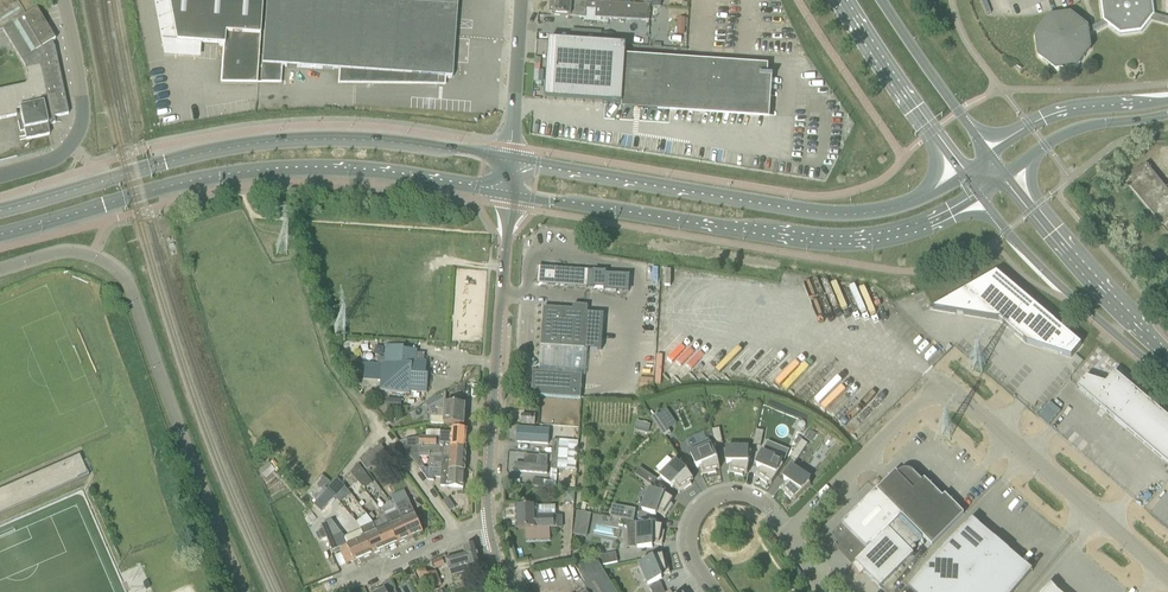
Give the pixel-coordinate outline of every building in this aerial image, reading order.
[(17,116),(16,113),(21,112),(27,140),(50,135),(48,125),(55,123),(54,118),(69,115),(55,49),(54,49),(51,43),(55,41),(30,0),(0,0),(0,33),(1,32),(3,32),(3,31),(25,67),(28,81),(25,85),(0,92),(0,120),(17,116)] [(263,0),(168,0),(176,43),(224,46),(221,84),(257,84),(263,0)] [(458,0),(266,0),(262,65),(261,84),(280,84),(282,67),(339,71),(339,85),(438,86),(438,78),(439,78),(452,79),(458,0)] [(552,0),(552,8),(550,9),(550,13),(551,14),(551,16),(585,18),(585,21),(601,22),(601,18),(650,21),(650,6),(624,5),(615,4),(598,3),(552,0)] [(1101,1),(1103,22),(1096,26),(1089,29),(1088,28),(1071,15),(1049,18),(1036,35),(1039,57),(1056,70),(1078,67),(1091,50),(1089,36),(1108,26),(1120,35),(1142,32),(1152,19),(1167,24),(1167,18),(1166,18),(1155,15),(1153,0),(1101,0),(1101,1)] [(601,44),(602,32),(572,30),(571,42),(601,44)] [(602,34),(602,43),(614,44),(614,35),(602,34)] [(549,41),(545,99),(765,114),(767,78),(773,78),(774,76),(768,76),(769,67),(627,56),(628,46),(601,44),(571,42),(549,41)] [(1126,183),(1162,227),(1167,222),(1167,191),(1147,165),(1126,183)] [(589,271),(578,270),(539,267),(538,285),(588,288),(589,271)] [(949,302),(934,310),(1000,321),(1027,344),(1072,358),(1076,354),(1082,346),(1055,323),(997,274),(949,301),(949,302)] [(574,306),(574,310),(544,308),(542,347),(580,349),(584,350),(587,307),(583,306),(574,306)] [(344,341),(343,354),(357,355),(358,342),(344,341)] [(421,355),(419,355),(417,354),(417,351),(404,350),(405,347),(387,346),(386,359),(381,358),(378,360),(378,365),(366,364),(364,384),(369,385),(369,389),(381,390),(381,392),(410,394),(410,392),(428,393),(429,375),(426,375),(427,362),(424,362),(424,358),(421,355)] [(533,386),(532,396),(541,397),(581,400),(582,388),(583,376),(534,372),(533,386)] [(1167,465),(1167,418),(1115,374),(1106,385),(1087,378),(1078,389),(1167,465)] [(444,425),(465,426),(466,405),(446,404),(447,393),(426,404),(431,416),(445,417),(444,425)] [(658,413),(652,418),(665,438),(672,434),(669,430),(659,415),(658,413)] [(536,425),(536,416),(522,415),(522,424),(536,425)] [(548,444),(550,427),(516,425),(515,442),(548,444)] [(467,450),(468,430),(453,429),(453,433),(441,433),(441,431),(427,431),(426,438),(420,438),(407,440),(407,447),(407,448),(467,450)] [(715,445),(723,444),(720,429),(712,430),(715,445)] [(811,443),(817,434),(810,430),(804,438),(811,443)] [(754,445),(761,447),(764,432),(757,431),(754,445)] [(790,458),(796,462),(805,450),(808,444),(802,440),(790,458)] [(388,454),(387,453),(381,445),(371,453),(378,462),(388,454)] [(561,445),(558,470),(576,472),(578,446),(561,445)] [(691,454),(697,468),(702,466),(704,473),(708,472),(709,475),(717,473),(716,470),(720,469),(716,448),(712,449),(711,446),(691,454)] [(420,468),(425,468),(422,463),(420,458),(430,458),(429,469),(465,471),(467,450),(407,448),(407,447),(404,447),(419,468),(420,468)] [(727,449),(727,464),(733,464),(731,471),(736,472),(735,475),(743,476),(744,473),(748,474),(750,465),(752,453),(748,453),(748,449),(727,449)] [(367,470),(378,462),(371,453),(360,461),(367,470)] [(763,453),(757,467),(762,469),(758,475),(762,478),(760,480),(767,485),(769,482),(772,485),(778,476),(784,467),(781,465),(782,461),(763,453)] [(89,477),(80,455),(0,490),(0,515),(89,477)] [(661,477),(672,488),(676,484),(680,490),(683,487),(685,490),(692,485),(690,483),(694,480),(689,473),(682,463),(679,465),(676,462),(661,477)] [(259,471),(266,479),(276,471),(269,463),(259,471)] [(547,475),(548,465),(514,463),(514,473),(547,475)] [(373,483),(364,471),(359,464),(352,473),(359,482),(360,482),(365,489),(373,483)] [(441,486),(464,488),(465,471),(429,469),(425,468),(420,468),(420,469),(428,480),(435,480),(435,478),(442,478),(441,486)] [(640,468),(635,475),(653,487),(658,480),(640,468)] [(796,501),(811,486),(808,483),(810,480),(793,468),(784,480),(789,484),(784,489),(787,492),(785,494),(791,500),(793,498),(796,501)] [(551,470),(550,481),(549,488),(556,489),(558,470),(551,470)] [(877,491),(903,517),(933,547),(966,513),(945,496),(943,498),(925,480),(922,482),(914,474),(912,472),(909,471),(907,471),(905,471),(902,472),(900,473),(899,475),(896,472),(877,491)] [(343,483),(344,484),(348,490),(359,482),(352,473),(343,483)] [(343,487),(341,486),(337,482),(330,491),(336,496),(343,487)] [(669,513),(674,506),(671,504),(674,501),(655,489),(654,492),(650,491),(642,510),(656,516),(658,511),(664,515),(667,511),(669,513)] [(576,491),(565,491),(564,502),(575,503),(576,491)] [(853,566),(885,534),(903,517),(877,491),(851,516),(832,535),(839,545),(838,546),(835,545),(835,546),(848,553),(846,555),(853,566)] [(399,511),(411,539),(424,533),(409,500),(396,506),(398,512),(399,511)] [(451,513),(452,512),(457,508),(452,502),(446,507),(451,513)] [(562,516),(557,517),(556,506),(516,507),(517,530),(563,528),(562,516)] [(636,510),(613,506),(611,517),(623,520),(634,522),(636,510)] [(386,517),(398,544),(411,539),(399,511),(398,512),(386,517)] [(314,524),(320,518),(315,513),(313,514),(309,517),(309,518),(314,524)] [(386,517),(386,518),(374,523),(386,550),(398,544),(386,517)] [(663,527),(623,520),(623,527),(637,527),(638,548),(645,548),(653,548),(653,542),(660,544),(661,539),(663,540),(665,532),(662,531),(663,527)] [(1033,572),(1033,571),(1026,565),(1025,566),(1010,552),(995,539),(980,526),(972,520),(939,553),(908,589),(910,591),(911,591),(1015,591),(1033,572)] [(373,555),(365,537),(348,545),(345,538),(332,521),(322,525),(324,530),(326,533),(334,554),(341,551),(347,564),(354,561),(355,563),(373,555)] [(374,523),(362,529),(365,537),(373,555),(386,550),(374,523)] [(853,566),(860,574),(863,572),(881,590),(911,559),(885,534),(853,566)] [(481,565),(481,564),(476,545),(464,548),(466,554),(446,559),(449,571),(450,570),(452,575),(470,570),(470,568),(481,565)] [(604,566),(618,563),(616,553),(601,556),(602,558),(604,566)] [(669,568),(667,560),(664,560),(663,556),(646,560),(642,561),(643,564),(640,566),(648,585),(662,579),(660,574),(667,572),(666,568),(669,568)] [(436,569),(445,566),(443,558),(433,562),(436,569)] [(598,560),(578,571),(586,584),(585,584),(586,591),(617,591),(603,568),(598,560)] [(426,570),(418,573),(424,587),(431,583),(434,589),(441,585),(435,569),(427,572),(426,570)] [(652,591),(665,591),(661,583),(650,588),(652,591)]
